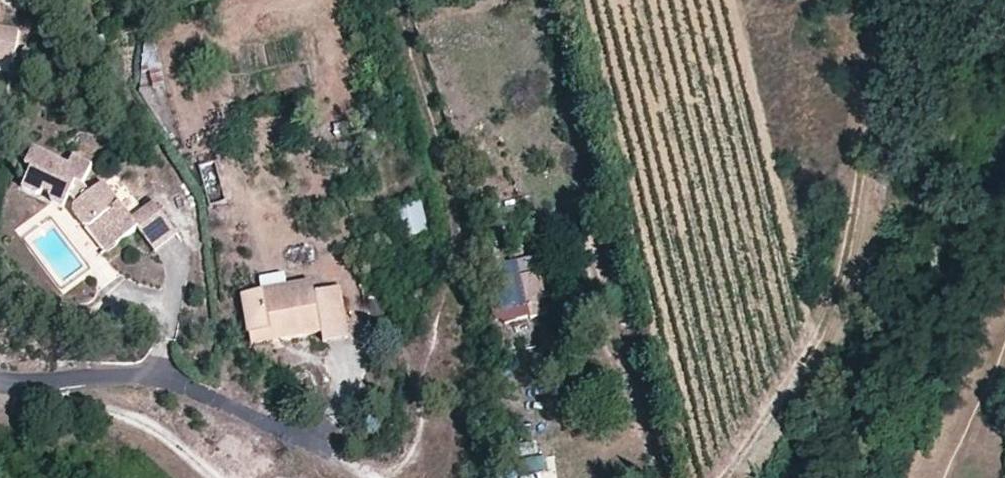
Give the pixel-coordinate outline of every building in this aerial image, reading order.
[(0,29),(0,61),(12,63),(17,32),(0,29)] [(144,33),(139,74),(160,68),(149,31),(144,33)] [(73,216),(82,227),(91,230),(98,224),(116,247),(137,230),(155,251),(177,232),(151,201),(131,217),(103,181),(89,191),(83,184),(93,165),(73,153),(66,164),(32,147),(23,164),(30,167),(19,187),(36,196),(42,195),(43,193),(48,195),(47,197),(49,203),(61,210),(66,199),(73,203),(77,209),(73,212),(73,216)] [(429,233),(422,204),(392,211),(400,240),(429,233)] [(105,256),(116,247),(98,224),(91,230),(82,227),(105,256)] [(509,247),(496,247),(497,256),(509,254),(509,247)] [(551,316),(541,273),(522,278),(528,304),(531,318),(532,320),(551,316)] [(258,285),(259,294),(286,289),(284,280),(258,285)] [(316,285),(286,289),(259,294),(241,298),(248,337),(284,331),(286,342),(322,335),(324,344),(348,340),(340,289),(316,293),(316,285)] [(531,318),(528,304),(503,309),(506,324),(531,318)] [(250,348),(286,342),(284,331),(248,337),(250,348)]
